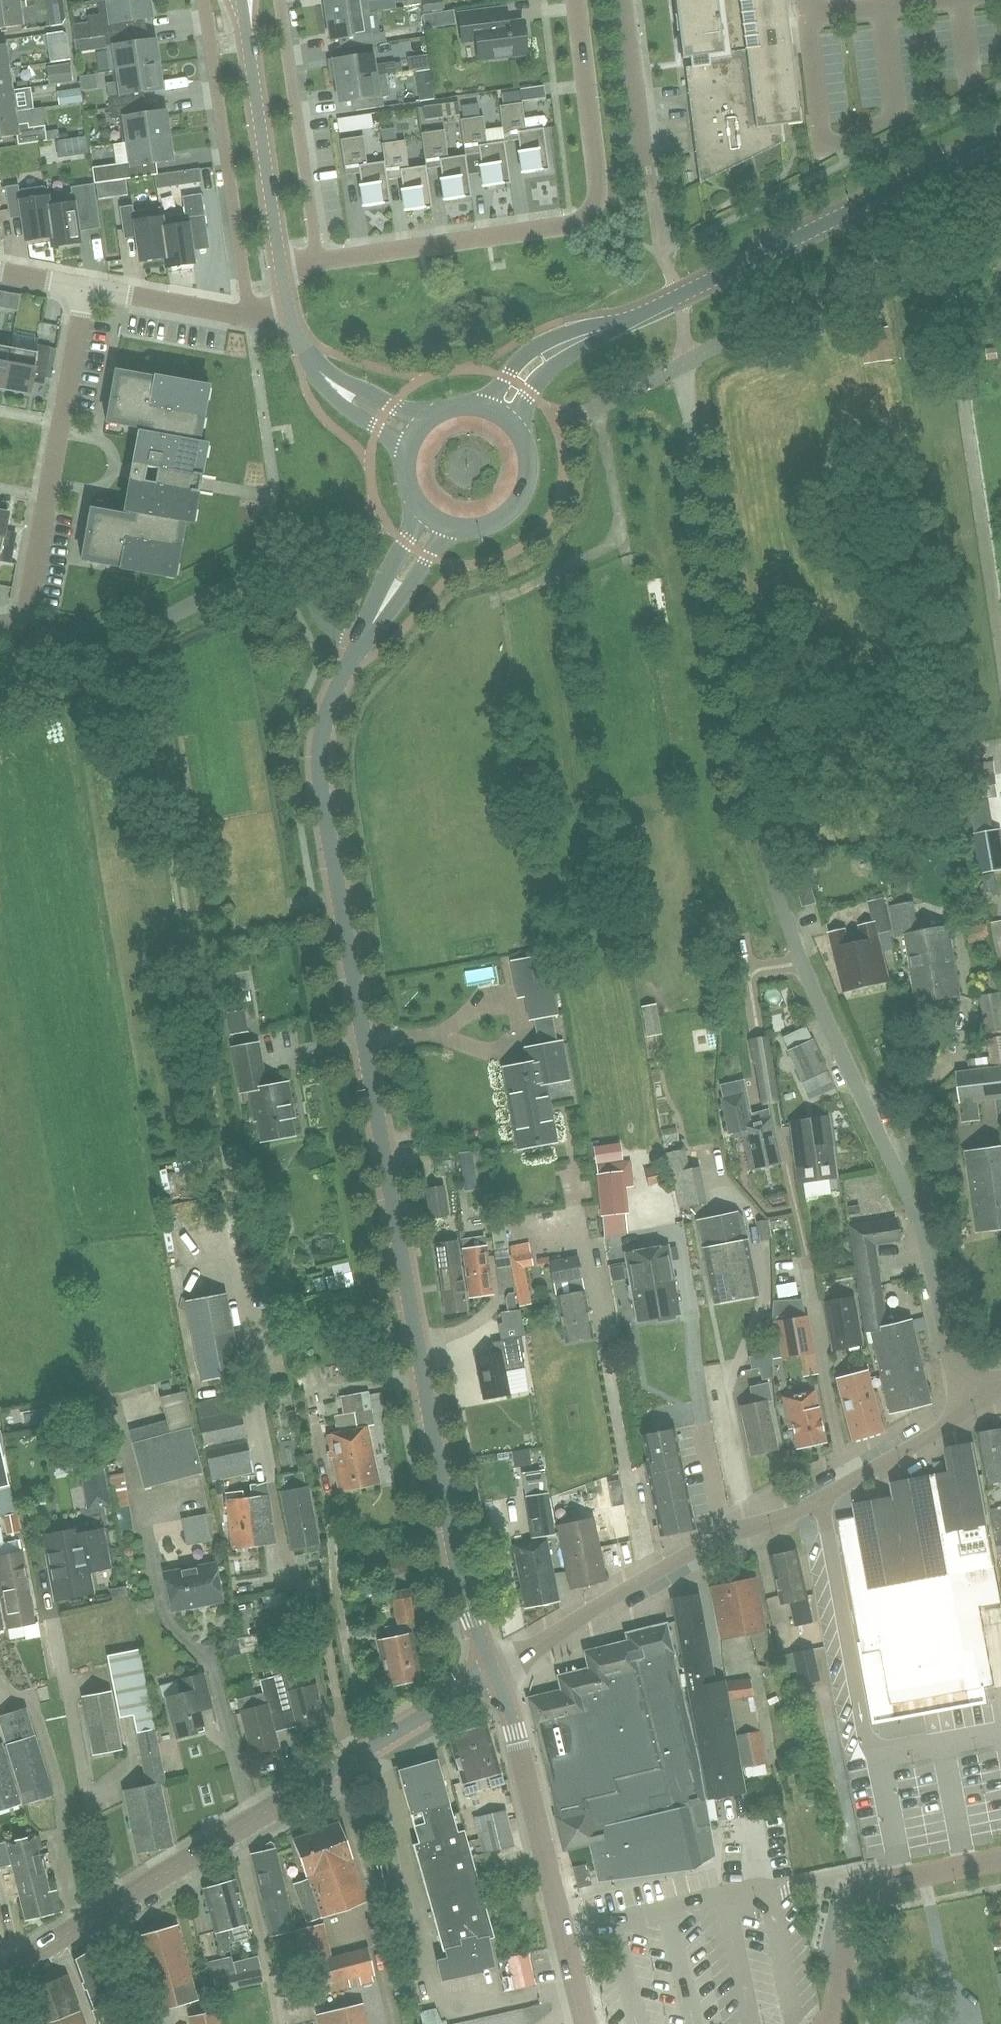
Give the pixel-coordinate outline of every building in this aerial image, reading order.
[(129,33),(128,22),(151,18),(148,0),(100,0),(98,0),(99,15),(88,17),(91,38),(105,36),(129,33)] [(364,2),(363,0),(324,0),(326,18),(365,14),(365,13),(376,11),(396,8),(394,0),(376,0),(364,2)] [(681,59),(689,58),(691,67),(684,68),(699,184),(782,143),(779,125),(799,123),(784,0),(673,0),(681,59)] [(23,25),(19,3),(0,6),(0,29),(23,25)] [(508,24),(506,8),(458,14),(462,42),(476,40),(478,60),(526,54),(524,40),(527,38),(526,27),(522,26),(522,22),(508,24)] [(365,14),(326,18),(329,40),(339,39),(368,35),(369,44),(385,42),(383,32),(383,29),(379,30),(376,11),(365,13),(365,14)] [(433,14),(423,15),(425,29),(436,28),(433,14)] [(62,31),(46,34),(47,43),(68,40),(67,35),(62,31)] [(129,33),(105,36),(110,71),(112,71),(158,65),(154,40),(136,43),(131,44),(129,33)] [(335,79),(336,81),(374,77),(374,76),(395,73),(394,62),(373,65),(371,54),(353,57),(352,52),(332,54),(333,60),(328,60),(331,80),(335,79)] [(114,82),(107,83),(111,108),(140,104),(138,93),(161,89),(158,65),(112,71),(114,82)] [(0,69),(0,92),(11,91),(7,68),(0,69)] [(429,70),(415,72),(417,84),(419,101),(433,99),(429,70)] [(374,77),(336,81),(338,103),(355,101),(356,110),(383,106),(382,97),(388,96),(385,75),(374,77)] [(58,104),(81,101),(80,88),(56,91),(58,104)] [(498,106),(504,141),(504,142),(518,140),(523,173),(549,170),(543,128),(526,130),(522,102),(521,103),(519,90),(501,93),(503,105),(498,106)] [(0,92),(0,115),(14,113),(11,91),(0,92)] [(460,119),(465,155),(479,153),(484,187),(510,183),(504,142),(504,141),(487,144),(483,116),(479,116),(478,103),(461,105),(463,119),(460,119)] [(122,142),(127,142),(168,136),(165,111),(142,115),(140,104),(111,108),(112,119),(119,118),(122,142)] [(0,115),(0,138),(16,136),(17,145),(46,141),(44,125),(28,128),(27,123),(15,125),(14,113),(0,115)] [(384,161),(386,180),(401,177),(405,211),(431,207),(426,169),(425,165),(408,168),(404,140),(396,141),(394,128),(381,130),(383,143),(381,143),(384,161)] [(425,165),(426,169),(440,167),(445,200),(471,197),(465,155),(448,157),(444,130),(421,133),(425,165)] [(172,161),(168,136),(127,142),(131,167),(172,161)] [(390,203),(386,180),(384,161),(367,164),(363,136),(340,139),(345,175),(359,173),(364,207),(390,203)] [(95,182),(112,179),(110,166),(93,168),(95,182)] [(200,170),(154,176),(156,189),(202,183),(200,170)] [(26,241),(52,237),(46,197),(44,188),(19,191),(18,184),(5,186),(8,210),(21,208),(26,241)] [(46,197),(52,237),(53,246),(77,242),(73,210),(87,208),(84,185),(70,187),(71,194),(46,197)] [(185,215),(160,219),(166,256),(167,266),(192,263),(188,234),(206,231),(201,194),(182,196),(185,215)] [(141,260),(166,256),(160,219),(158,209),(133,212),(132,205),(119,207),(124,239),(138,237),(141,260)] [(892,360),(888,326),(860,330),(864,363),(892,360)] [(3,389),(30,393),(33,377),(44,379),(50,348),(37,345),(36,352),(10,348),(3,389)] [(3,389),(10,348),(0,346),(0,388),(3,389)] [(199,443),(208,387),(115,371),(106,422),(136,428),(129,471),(121,514),(107,511),(90,508),(80,561),(174,577),(184,521),(193,522),(199,484),(206,445),(199,443)] [(5,529),(8,513),(0,512),(0,561),(11,563),(17,531),(5,529)] [(970,801),(976,800),(998,797),(993,761),(965,764),(970,801)] [(986,872),(1000,870),(1000,828),(973,833),(980,873),(986,872)] [(999,896),(994,874),(980,876),(985,898),(999,896)] [(863,941),(855,943),(849,944),(845,928),(830,932),(829,932),(843,991),(866,986),(888,980),(877,934),(892,930),(884,897),(867,901),(872,922),(859,925),(863,941)] [(889,906),(892,919),(913,915),(910,902),(889,906)] [(916,933),(905,935),(917,1002),(961,995),(949,928),(919,933),(916,933)] [(528,1021),(534,1020),(552,1016),(558,1015),(546,954),(510,961),(517,998),(524,997),(528,1021)] [(986,972),(990,992),(1000,990),(997,970),(986,972)] [(1000,1029),(1000,994),(1000,991),(979,995),(986,1032),(1000,1029)] [(661,1033),(658,1016),(644,1019),(646,1036),(661,1033)] [(504,1065),(519,1147),(556,1140),(545,1078),(569,1074),(561,1031),(528,1038),(532,1060),(504,1065)] [(987,1038),(990,1057),(992,1067),(1000,1066),(1000,1035),(987,1038)] [(811,1039),(788,1050),(802,1081),(826,1070),(811,1039)] [(257,1043),(233,1047),(241,1092),(250,1090),(255,1120),(258,1120),(262,1141),(293,1135),(288,1107),(291,1107),(286,1082),(264,1086),(257,1043)] [(992,1067),(957,1072),(960,1103),(962,1122),(980,1120),(979,1101),(999,1099),(1000,1113),(1000,1066),(992,1067)] [(757,1081),(761,1105),(776,1102),(777,1102),(773,1079),(757,1081)] [(771,1116),(754,1121),(749,1122),(741,1093),(720,1099),(730,1134),(742,1131),(750,1169),(766,1165),(781,1161),(771,1116)] [(837,1177),(829,1116),(790,1121),(798,1182),(837,1177)] [(965,1152),(972,1200),(976,1222),(977,1231),(1000,1227),(1000,1146),(965,1152)] [(476,1190),(471,1151),(459,1152),(464,1191),(476,1190)] [(600,1216),(602,1236),(628,1232),(626,1213),(627,1213),(624,1188),(634,1186),(630,1160),(596,1165),(600,1216)] [(447,1215),(442,1185),(425,1188),(430,1217),(447,1215)] [(699,1189),(678,1194),(681,1208),(703,1203),(699,1189)] [(759,1295),(742,1218),(736,1212),(720,1216),(697,1221),(715,1304),(737,1299),(759,1295)] [(502,1216),(489,1218),(496,1268),(509,1266),(502,1216)] [(767,1219),(757,1221),(760,1241),(770,1239),(767,1219)] [(930,1402),(921,1363),(913,1332),(911,1321),(890,1325),(886,1326),(879,1281),(874,1244),(898,1241),(895,1219),(865,1223),(849,1225),(855,1269),(862,1314),(864,1330),(864,1332),(870,1331),(889,1412),(910,1407),(929,1402),(930,1402)] [(773,1243),(783,1242),(781,1221),(770,1223),(773,1243)] [(467,1310),(462,1265),(458,1242),(437,1245),(445,1313),(467,1310)] [(657,1243),(646,1245),(641,1246),(642,1251),(626,1254),(632,1287),(630,1287),(632,1298),(634,1298),(638,1321),(658,1318),(659,1321),(660,1321),(675,1318),(675,1315),(680,1314),(678,1304),(681,1303),(677,1278),(673,1278),(668,1246),(658,1248),(657,1243)] [(494,1293),(488,1246),(464,1250),(470,1297),(471,1297),(473,1298),(480,1297),(481,1295),(494,1293)] [(509,1255),(511,1264),(517,1297),(529,1295),(524,1267),(533,1266),(530,1251),(509,1255)] [(538,1266),(549,1264),(553,1284),(556,1297),(557,1297),(566,1342),(593,1337),(585,1292),(584,1292),(582,1278),(578,1255),(549,1261),(549,1257),(537,1259),(538,1266)] [(508,1293),(505,1297),(507,1312),(517,1310),(514,1292),(508,1293)] [(226,1294),(184,1301),(199,1381),(241,1374),(226,1294)] [(857,1331),(854,1314),(850,1297),(823,1303),(832,1349),(860,1344),(857,1331)] [(520,1311),(504,1313),(506,1323),(521,1320),(520,1311)] [(814,1352),(807,1315),(774,1320),(780,1358),(814,1352)] [(524,1351),(521,1336),(491,1342),(493,1351),(476,1355),(485,1397),(510,1392),(506,1370),(524,1367),(521,1351),(524,1351)] [(772,1362),(759,1365),(762,1380),(773,1377),(773,1376),(772,1362)] [(863,1417),(868,1434),(883,1430),(867,1370),(850,1375),(857,1401),(859,1401),(861,1407),(858,1408),(861,1418),(863,1417)] [(857,1401),(850,1375),(835,1379),(852,1439),(868,1434),(863,1417),(861,1418),(858,1408),(861,1407),(859,1401),(857,1401)] [(772,1400),(768,1384),(768,1382),(755,1385),(749,1386),(751,1399),(749,1399),(751,1405),(740,1407),(750,1455),(764,1452),(777,1449),(767,1402),(772,1400)] [(145,1489),(204,1473),(192,1428),(195,1428),(185,1392),(161,1397),(171,1434),(152,1439),(148,1424),(130,1429),(145,1489)] [(374,1425),(367,1392),(342,1397),(346,1415),(355,1413),(358,1429),(329,1435),(340,1490),(380,1482),(369,1426),(374,1425)] [(814,1393),(801,1396),(787,1399),(792,1422),(791,1423),(792,1429),(793,1428),(798,1448),(812,1445),(826,1442),(818,1407),(818,1408),(814,1393)] [(223,1398),(195,1404),(211,1481),(253,1472),(240,1411),(226,1414),(223,1398)] [(642,1434),(648,1463),(645,1464),(660,1536),(694,1529),(681,1465),(674,1427),(642,1434)] [(988,1482),(1000,1480),(1000,1430),(979,1434),(988,1482)] [(995,1685),(980,1608),(1000,1604),(1000,1598),(995,1566),(1000,1565),(984,1484),(977,1445),(960,1448),(960,1445),(949,1447),(953,1470),(932,1474),(931,1474),(931,1475),(906,1480),(893,1482),(895,1496),(886,1498),(855,1503),(855,1504),(858,1516),(843,1518),(837,1519),(862,1654),(868,1653),(882,1650),(885,1665),(890,1690),(892,1704),(914,1700),(968,1690),(971,1705),(987,1702),(984,1687),(993,1686),(995,1685)] [(2,1460),(0,1453),(0,1488),(8,1486),(2,1460)] [(83,1487),(107,1483),(103,1460),(79,1464),(83,1487)] [(543,1471),(521,1474),(525,1497),(526,1497),(532,1536),(552,1533),(546,1494),(547,1494),(543,1471)] [(129,1505),(123,1472),(110,1474),(107,1475),(111,1495),(113,1508),(115,1507),(119,1530),(120,1530),(133,1528),(129,1505)] [(624,1504),(619,1479),(607,1482),(612,1506),(624,1504)] [(277,1544),(268,1485),(251,1487),(252,1499),(250,1499),(255,1546),(277,1544)] [(305,1489),(282,1494),(292,1549),(319,1544),(309,1489),(305,1489)] [(255,1546),(250,1499),(245,1500),(244,1493),(228,1494),(233,1549),(255,1546)] [(29,1535),(28,1513),(13,1514),(15,1536),(29,1535)] [(188,1546),(212,1541),(207,1515),(183,1520),(188,1546)] [(588,1584),(606,1580),(593,1518),(575,1522),(558,1526),(571,1588),(588,1584)] [(103,1526),(45,1537),(57,1601),(94,1594),(90,1570),(111,1566),(103,1526)] [(8,1629),(36,1624),(21,1539),(0,1543),(0,1583),(8,1629)] [(560,1601),(547,1540),(514,1547),(526,1608),(560,1601)] [(796,1551),(770,1556),(780,1603),(789,1601),(795,1626),(812,1622),(796,1551)] [(224,1602),(217,1565),(166,1574),(173,1611),(224,1602)] [(722,1639),(767,1629),(756,1578),(711,1588),(722,1639)] [(396,1624),(384,1627),(387,1640),(379,1642),(389,1686),(422,1679),(412,1634),(417,1632),(415,1620),(409,1588),(390,1592),(396,1624)] [(686,1688),(707,1798),(745,1791),(731,1712),(728,1701),(725,1681),(715,1682),(699,1594),(672,1599),(688,1687),(686,1688)] [(560,1689),(528,1697),(536,1728),(537,1728),(566,1847),(587,1842),(596,1876),(666,1858),(716,1845),(697,1753),(672,1652),(674,1652),(667,1622),(626,1632),(628,1640),(624,1641),(605,1645),(586,1657),(588,1666),(557,1673),(560,1689)] [(784,1671),(796,1670),(799,1685),(820,1680),(813,1648),(792,1653),(780,1655),(784,1671)] [(135,1714),(139,1734),(149,1786),(126,1790),(138,1853),(172,1846),(160,1785),(165,1784),(155,1728),(156,1728),(140,1649),(109,1656),(122,1717),(135,1714)] [(212,1707),(203,1673),(180,1679),(183,1693),(168,1697),(178,1737),(205,1730),(200,1710),(212,1707)] [(300,1732),(303,1732),(304,1736),(318,1732),(317,1728),(327,1725),(316,1683),(291,1690),(286,1674),(273,1677),(283,1711),(294,1708),(300,1732)] [(283,1711),(273,1677),(261,1680),(264,1692),(238,1699),(253,1754),(280,1747),(271,1714),(283,1711)] [(726,1681),(729,1701),(753,1697),(750,1678),(726,1681)] [(121,1750),(111,1693),(84,1698),(94,1755),(121,1750)] [(729,1701),(728,1701),(731,1712),(755,1708),(753,1697),(729,1701)] [(0,1715),(0,1727),(6,1747),(7,1746),(25,1803),(54,1794),(36,1737),(36,1738),(26,1707),(0,1715)] [(468,1729),(481,1776),(488,1774),(491,1784),(503,1781),(486,1723),(468,1729)] [(454,1733),(449,1735),(459,1770),(457,1770),(460,1782),(463,1781),(466,1792),(477,1789),(474,1778),(481,1776),(468,1729),(465,1729),(465,1727),(462,1728),(454,1730),(454,1733)] [(760,1730),(735,1734),(741,1767),(765,1762),(760,1730)] [(21,1804),(2,1743),(0,1744),(0,1811),(21,1804)] [(436,1758),(417,1763),(474,1971),(480,1970),(485,1969),(485,1966),(497,1963),(492,1937),(493,1936),(485,1909),(471,1856),(490,1851),(514,1845),(505,1809),(473,1816),(478,1838),(467,1841),(459,1810),(451,1812),(436,1758)] [(474,1971),(417,1763),(398,1768),(418,1841),(413,1843),(442,1949),(446,1948),(448,1958),(438,1961),(442,1977),(474,1971)] [(926,1789),(910,1792),(912,1803),(928,1801),(926,1789)] [(303,1909),(301,1909),(306,1923),(322,1917),(322,1915),(366,1899),(356,1868),(339,1821),(293,1838),(308,1877),(294,1883),(303,1909)] [(43,1915),(55,1912),(61,1911),(56,1891),(50,1892),(36,1836),(22,1840),(27,1859),(29,1858),(43,1915)] [(22,1840),(7,1843),(13,1864),(26,1919),(43,1915),(29,1858),(27,1859),(22,1840)] [(0,1843),(0,1867),(9,1865),(3,1842),(0,1843)] [(265,1901),(272,1933),(292,1928),(286,1896),(275,1848),(251,1854),(263,1902),(265,1901)] [(579,1888),(592,1885),(587,1864),(574,1867),(579,1888)] [(228,1942),(231,1941),(251,1935),(235,1879),(203,1888),(218,1940),(221,1953),(230,1951),(228,1942)] [(296,1930),(304,1964),(311,1963),(319,1993),(350,1986),(348,1980),(359,1977),(360,1983),(373,1980),(365,1948),(332,1956),(329,1946),(324,1923),(296,1930)] [(211,1984),(194,1989),(177,1925),(135,1937),(155,2010),(197,1999),(197,2000),(214,1995),(211,1984)] [(107,2016),(109,2023),(112,2023),(120,2021),(114,1996),(110,1998),(97,1946),(73,1961),(90,2007),(94,2020),(107,2016)] [(512,1975),(503,1977),(503,1981),(505,1991),(515,1989),(534,1984),(529,1962),(527,1953),(508,1957),(510,1966),(512,1975)] [(261,1984),(257,1967),(213,1977),(216,1993),(261,1984)] [(67,1976),(25,1990),(37,2023),(84,2023),(67,1976)] [(133,2013),(127,2015),(123,2006),(118,2008),(121,2017),(120,2018),(121,2023),(136,2023),(133,2013)] [(419,2012),(422,2023),(442,2023),(435,2008),(419,2012)] [(189,2015),(191,2023),(221,2023),(217,2009),(189,2015)]
